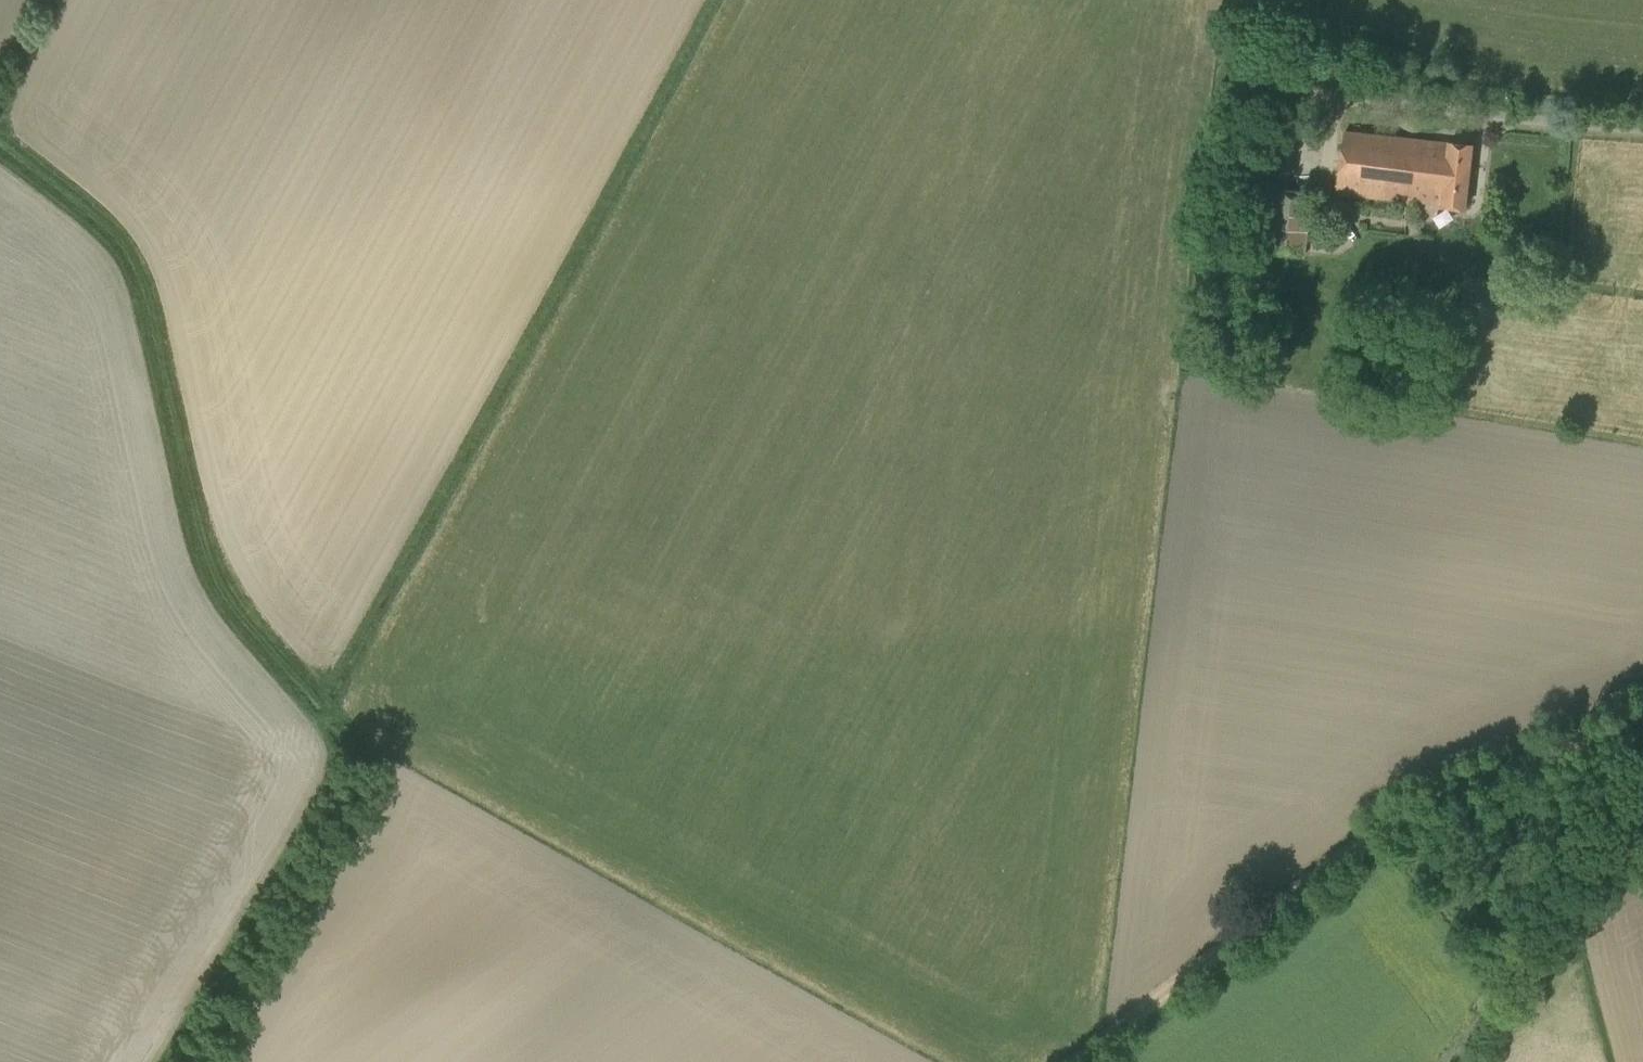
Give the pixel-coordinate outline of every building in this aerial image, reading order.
[(1449,143),(1449,144),(1344,130),(1336,194),(1407,203),(1405,221),(1417,223),(1419,204),(1442,207),(1466,209),(1473,145),(1449,143)] [(1312,192),(1273,187),(1265,253),(1304,257),(1312,192)]
